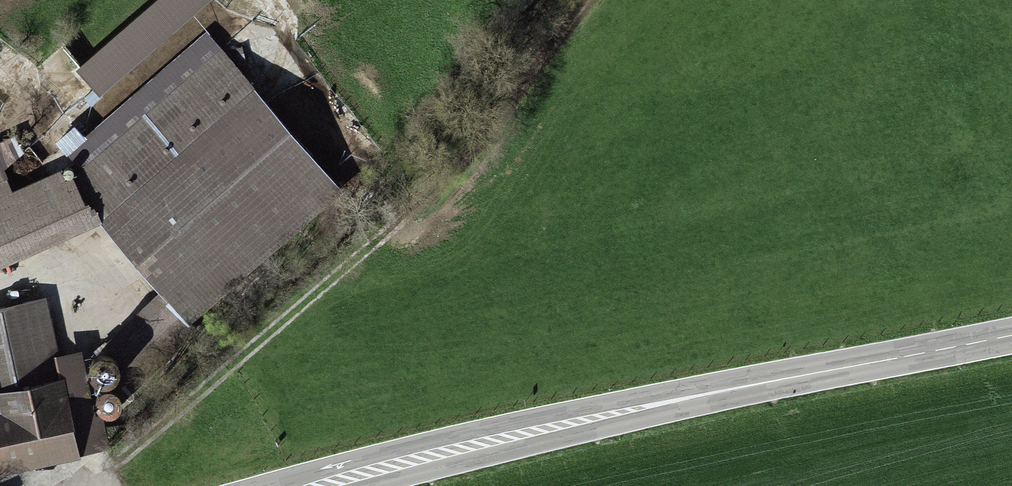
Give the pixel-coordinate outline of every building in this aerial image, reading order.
[(222,52),(71,177),(103,218),(186,314),(336,189),(222,52)] [(103,218),(71,177),(66,166),(11,191),(0,166),(0,263),(103,218)] [(76,460),(54,300),(0,307),(0,470),(76,460)]
